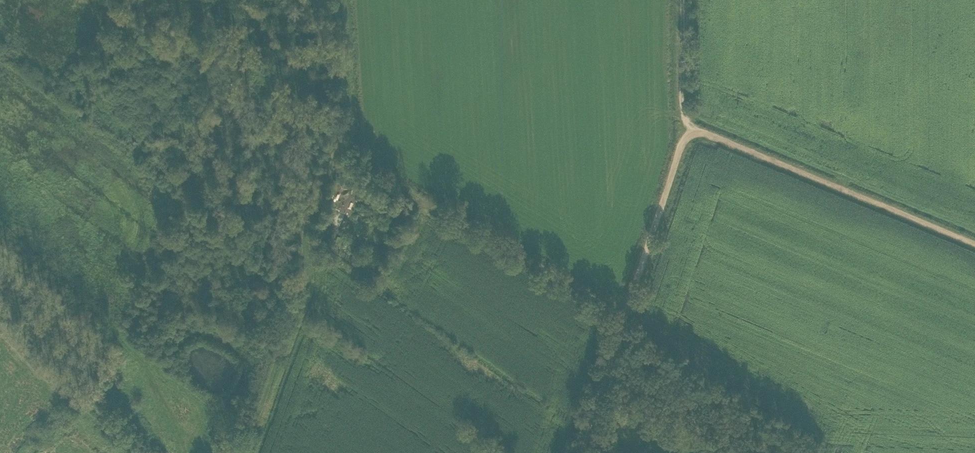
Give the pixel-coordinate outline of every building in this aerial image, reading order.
[(338,227),(343,216),(337,213),(339,211),(332,208),(329,216),(331,217),(329,223),(338,227)] [(731,443),(726,452),(750,452),(731,443)]
